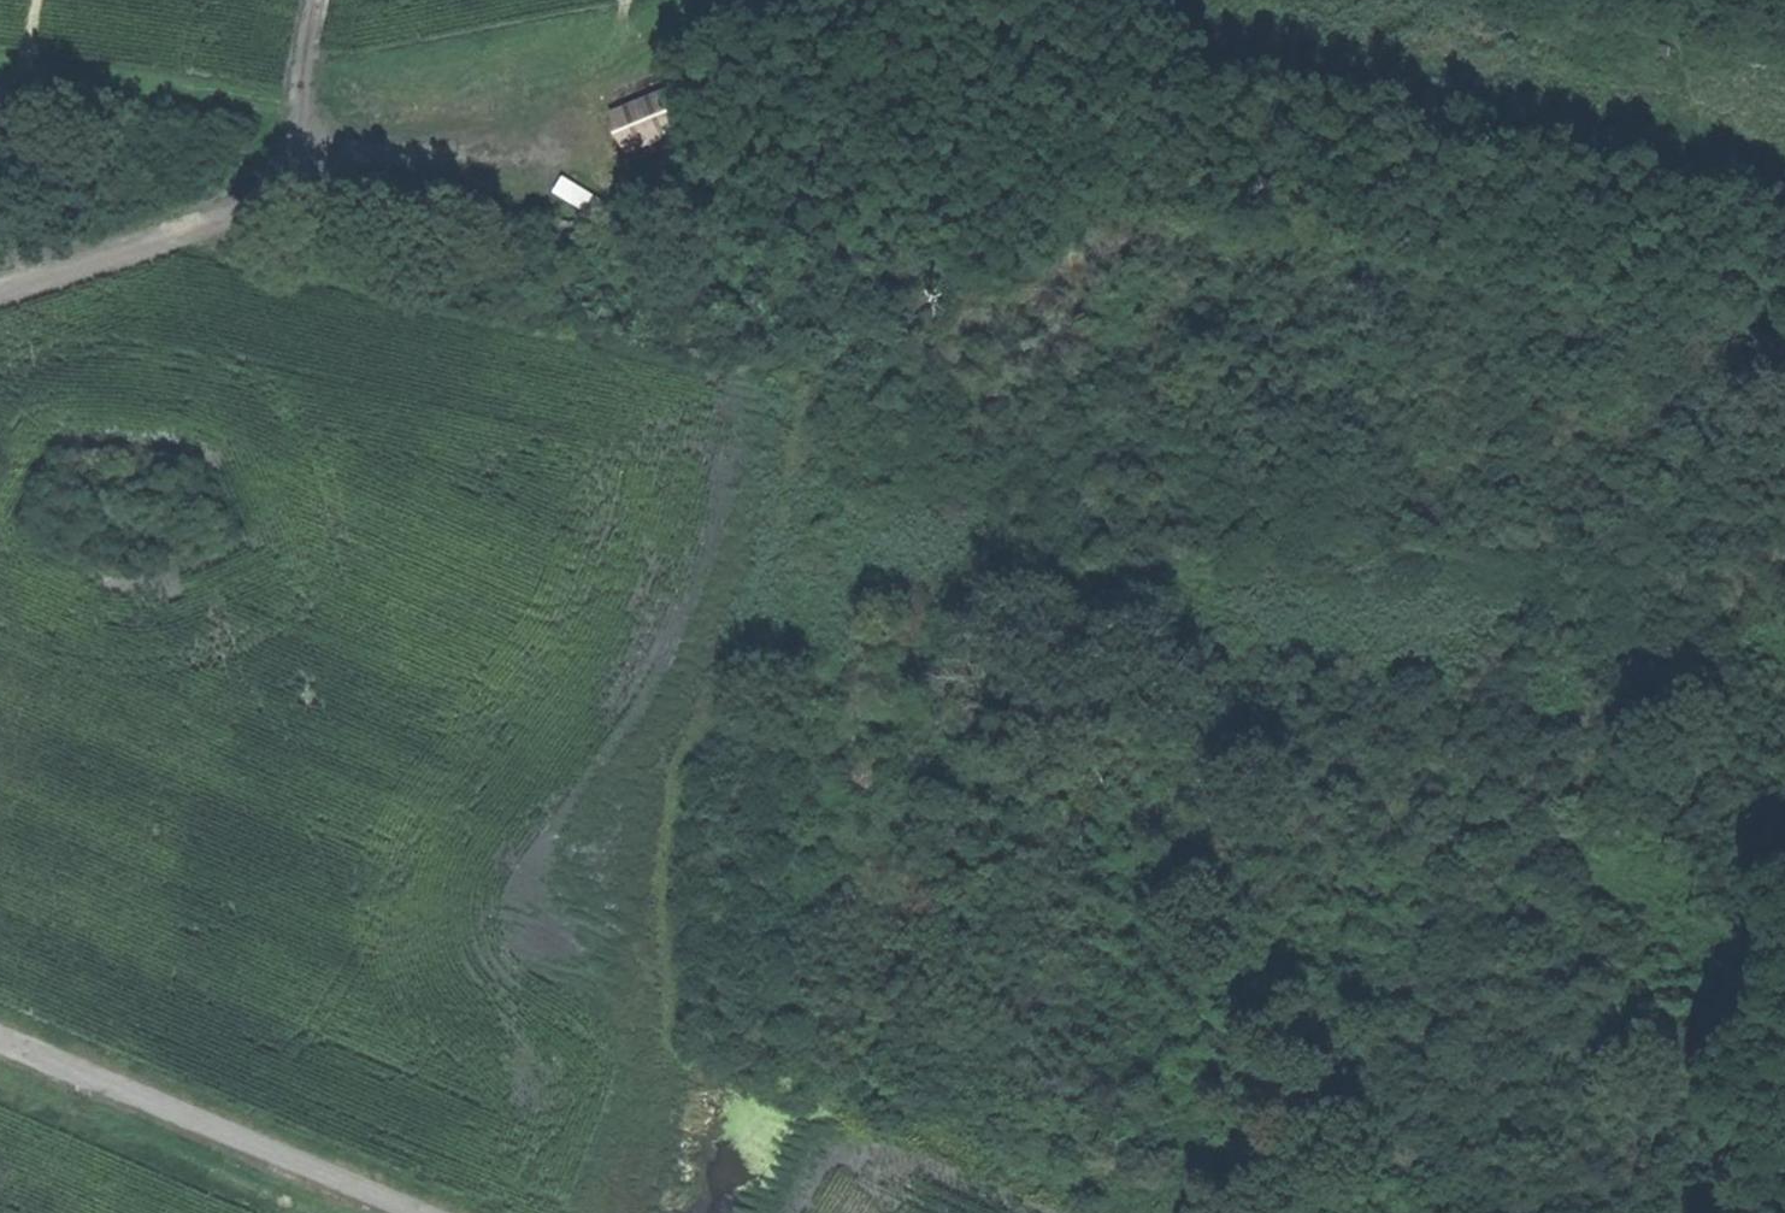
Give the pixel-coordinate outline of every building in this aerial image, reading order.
[(616,105),(632,148),(648,141),(641,121),(689,103),(681,80),(616,105)]
